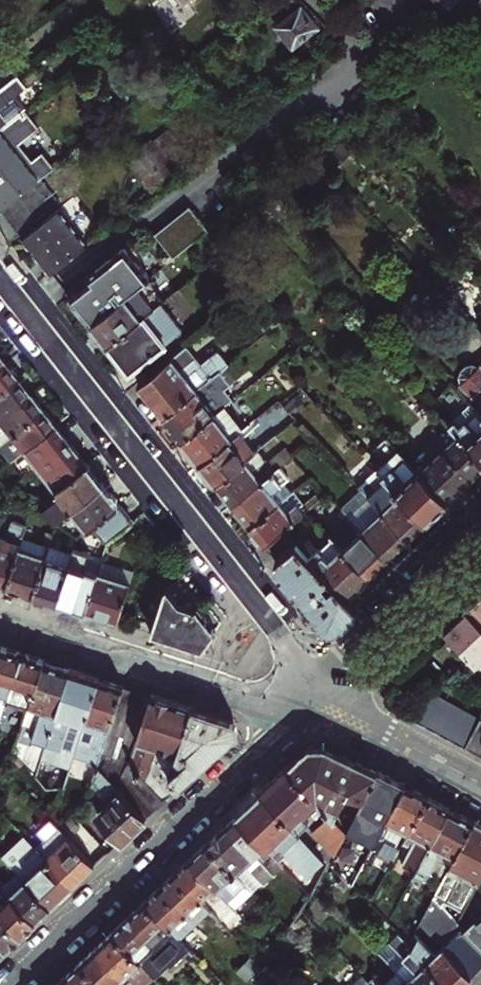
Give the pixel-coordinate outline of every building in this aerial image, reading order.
[(320,25),(299,0),(294,0),(267,23),(289,50),(320,25)] [(470,22),(480,11),(480,0),(478,0),(463,14),(470,22)] [(29,68),(0,91),(0,128),(24,110),(36,101),(26,87),(37,78),(29,68)] [(1,210),(3,208),(43,177),(54,169),(43,154),(33,162),(19,144),(39,128),(24,110),(0,128),(0,209),(1,210)] [(174,171),(150,139),(126,158),(150,189),(174,171)] [(43,177),(3,208),(22,232),(58,204),(62,202),(43,177)] [(53,272),(88,244),(58,204),(22,232),(38,253),(53,272)] [(210,233),(191,208),(156,236),(175,260),(210,233)] [(71,300),(92,325),(145,284),(151,279),(124,247),(86,279),(88,281),(90,284),(71,300)] [(98,333),(108,345),(161,304),(145,284),(92,325),(98,333)] [(185,294),(180,289),(161,304),(108,345),(107,352),(113,359),(118,359),(121,362),(126,357),(135,368),(145,380),(168,362),(159,350),(180,333),(162,312),(185,294)] [(0,346),(0,371),(13,361),(6,352),(1,346),(0,346)] [(151,402),(162,416),(230,364),(218,350),(202,364),(188,347),(168,362),(145,380),(138,386),(151,402)] [(172,429),(182,441),(226,406),(237,398),(237,397),(230,388),(253,369),(241,354),(230,364),(162,416),(172,429)] [(126,357),(121,362),(124,366),(129,373),(135,368),(126,357)] [(0,371),(0,398),(26,377),(19,368),(13,361),(0,371)] [(480,367),(456,389),(473,407),(480,415),(480,367)] [(0,398),(0,408),(3,412),(0,415),(0,424),(39,393),(33,386),(26,377),(0,398)] [(39,393),(0,424),(0,433),(13,423),(21,432),(51,408),(44,399),(39,393)] [(237,398),(226,406),(244,430),(255,421),(237,398)] [(190,452),(200,464),(240,433),(244,430),(226,406),(182,441),(190,452)] [(473,407),(451,428),(458,435),(480,460),(480,415),(473,407)] [(58,416),(51,408),(21,432),(11,441),(24,458),(36,448),(65,425),(58,416)] [(36,448),(66,485),(96,463),(89,455),(71,432),(65,425),(36,448)] [(240,433),(200,464),(208,474),(215,484),(249,457),(242,449),(245,441),(240,433)] [(480,470),(480,460),(458,435),(418,471),(447,502),(479,472),(480,470)] [(255,452),(245,441),(242,449),(249,457),(255,452)] [(369,463),(400,496),(425,523),(437,511),(447,502),(418,471),(403,456),(391,442),(369,463)] [(249,457),(215,484),(222,493),(232,505),(273,473),(286,462),(278,452),(266,462),(256,451),(255,452),(249,457)] [(96,463),(66,485),(64,487),(69,497),(52,510),(65,519),(111,483),(103,472),(96,463)] [(273,473),(232,505),(241,517),(249,527),(290,494),(273,473)] [(367,496),(370,499),(407,539),(416,531),(425,523),(400,496),(393,504),(379,489),(374,493),(364,481),(358,487),(361,490),(367,496)] [(118,490),(111,483),(65,519),(78,528),(87,534),(127,502),(118,490)] [(349,519),(370,499),(367,496),(361,490),(340,509),(349,519)] [(290,494),(249,527),(256,536),(264,545),(283,530),(305,513),(320,501),(311,491),(300,500),(293,492),(290,494)] [(407,539),(370,499),(349,519),(386,558),(397,548),(407,539)] [(12,504),(0,501),(0,513),(8,515),(12,504)] [(79,606),(93,611),(112,555),(117,541),(142,520),(127,502),(87,534),(64,602),(79,606)] [(2,534),(8,515),(0,513),(0,541),(2,534)] [(8,515),(2,534),(13,537),(19,519),(8,515)] [(2,534),(0,541),(0,581),(0,582),(15,586),(28,547),(35,524),(19,519),(13,537),(2,534)] [(329,538),(330,539),(366,578),(377,567),(386,558),(349,519),(329,538)] [(59,539),(62,532),(47,527),(45,534),(59,539)] [(55,552),(54,555),(41,595),(53,598),(64,602),(87,534),(78,528),(72,544),(69,543),(64,556),(55,552)] [(283,530),(264,545),(270,554),(275,561),(296,544),(283,530)] [(330,539),(309,559),(345,597),(359,584),(366,578),(330,539)] [(345,597),(309,559),(296,544),(275,561),(306,600),(327,626),(334,626),(354,608),(345,597)] [(28,547),(15,586),(28,590),(41,595),(54,555),(28,547)] [(112,555),(93,611),(100,614),(109,616),(126,621),(144,566),(112,555)] [(187,602),(174,587),(168,606),(159,632),(210,649),(225,627),(206,605),(194,603),(187,602)] [(439,633),(470,665),(480,654),(480,596),(480,595),(458,616),(439,633)] [(146,628),(159,632),(168,606),(155,601),(146,628)] [(28,714),(45,661),(23,654),(3,648),(0,656),(0,691),(9,693),(5,707),(28,714)] [(45,661),(28,714),(18,747),(28,749),(31,739),(47,744),(72,670),(57,665),(45,661)] [(72,670),(47,744),(44,754),(36,775),(47,787),(64,785),(72,763),(75,751),(99,679),(86,674),(72,670)] [(99,679),(75,751),(93,757),(89,770),(85,782),(94,785),(95,780),(99,768),(124,686),(111,682),(99,679)] [(124,686),(99,768),(146,819),(164,801),(130,767),(153,695),(137,691),(124,686)] [(443,734),(465,746),(480,719),(425,689),(411,716),(443,734)] [(130,767),(164,801),(179,787),(170,778),(158,764),(160,742),(177,747),(177,757),(193,709),(172,702),(153,695),(130,767)] [(170,778),(179,787),(207,761),(236,734),(233,722),(193,709),(177,757),(170,778)] [(465,746),(471,749),(480,755),(480,719),(465,746)] [(31,739),(28,749),(44,754),(47,744),(31,739)] [(163,752),(177,757),(177,747),(160,742),(158,764),(163,752)] [(308,747),(288,766),(317,796),(331,809),(336,814),(341,807),(345,800),(353,804),(351,810),(357,813),(379,774),(347,759),(326,749),(308,747)] [(72,763),(89,770),(93,757),(75,751),(72,763)] [(271,782),(262,791),(324,856),(329,861),(349,827),(336,814),(331,809),(318,822),(305,809),(317,796),(288,766),(271,782)] [(99,768),(95,780),(109,795),(105,800),(110,806),(100,816),(122,841),(132,831),(146,819),(99,768)] [(350,889),(365,863),(407,789),(390,780),(379,774),(357,813),(353,820),(349,827),(329,861),(327,864),(350,889)] [(407,789),(365,863),(375,869),(382,856),(395,861),(410,835),(429,801),(416,794),(407,789)] [(237,815),(266,845),(277,836),(310,870),(324,856),(262,791),(256,796),(243,809),(237,815)] [(429,801),(410,835),(419,838),(405,869),(417,875),(450,812),(437,805),(429,801)] [(341,807),(336,814),(349,827),(353,820),(341,807)] [(450,812),(417,875),(429,881),(441,861),(440,857),(441,854),(445,852),(458,859),(476,826),(462,819),(450,812)] [(220,830),(207,843),(236,873),(237,874),(246,864),(261,878),(265,874),(270,878),(284,864),(266,845),(237,815),(220,830)] [(464,932),(459,925),(447,914),(459,890),(454,887),(453,882),(456,875),(465,879),(466,876),(480,884),(480,829),(479,828),(476,826),(458,859),(452,869),(420,926),(444,950),(464,932)] [(96,865),(61,827),(38,850),(72,888),(84,877),(96,865)] [(199,850),(190,859),(226,897),(226,898),(230,900),(230,901),(238,909),(243,904),(236,898),(248,885),(237,874),(236,873),(207,843),(199,850)] [(72,888),(38,850),(16,870),(20,874),(51,908),(61,898),(72,888)] [(440,857),(441,861),(452,869),(458,859),(445,852),(441,854),(440,857)] [(226,897),(190,859),(182,867),(175,873),(211,911),(215,914),(215,915),(220,910),(217,908),(226,897)] [(211,911),(175,873),(168,880),(161,886),(197,925),(211,911)] [(20,874),(4,889),(35,922),(43,915),(51,908),(20,874)] [(459,890),(473,899),(480,884),(466,876),(465,879),(456,875),(453,882),(454,887),(459,890)] [(236,898),(243,904),(255,893),(248,885),(236,898)] [(0,889),(0,915),(20,937),(28,929),(35,922),(4,889),(2,886),(0,889)] [(197,925),(161,886),(153,894),(145,902),(182,939),(197,925)] [(217,908),(220,910),(230,900),(226,898),(226,897),(217,908)] [(112,933),(156,978),(188,946),(182,939),(145,902),(129,917),(112,933)] [(283,932),(303,953),(321,936),(297,911),(283,932)] [(6,950),(14,943),(20,937),(0,915),(0,944),(6,950)] [(464,932),(480,950),(480,916),(464,932)] [(464,932),(444,950),(471,980),(480,970),(480,950),(464,932)] [(132,984),(148,984),(156,978),(112,933),(104,940),(96,948),(132,984)] [(397,974),(404,982),(407,984),(442,984),(407,948),(397,938),(391,943),(404,957),(408,962),(397,974)] [(444,950),(431,964),(429,954),(421,945),(418,948),(411,942),(407,948),(442,984),(466,984),(471,980),(444,950)] [(96,948),(88,955),(79,964),(100,984),(132,984),(96,948)] [(408,962),(404,957),(391,968),(397,974),(408,962)] [(79,964),(71,971),(63,980),(68,984),(100,984),(79,964)]
